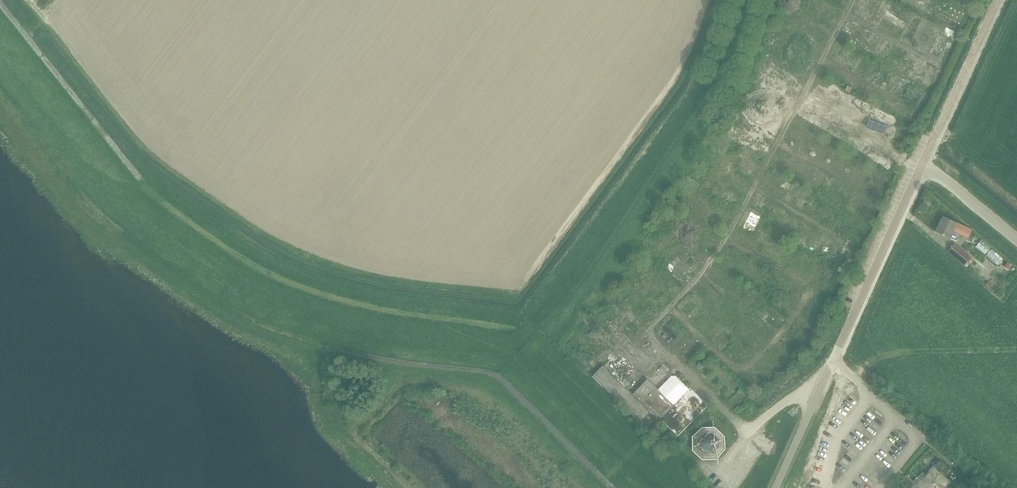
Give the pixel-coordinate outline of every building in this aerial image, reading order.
[(872,6),(881,12),(887,0),(875,0),(872,6)] [(913,7),(902,0),(897,0),(891,8),(905,18),(913,7)] [(828,3),(828,18),(835,18),(835,8),(839,8),(839,3),(828,3)] [(925,11),(914,32),(921,36),(932,15),(925,11)] [(941,20),(939,25),(947,28),(949,24),(941,20)] [(854,21),(852,28),(861,31),(863,24),(854,21)] [(771,28),(765,43),(781,49),(784,43),(775,39),(778,30),(771,28)] [(825,41),(827,37),(817,33),(815,36),(825,41)] [(935,37),(930,44),(935,48),(941,41),(935,37)] [(850,58),(854,51),(843,45),(839,52),(850,58)] [(869,68),(876,55),(871,53),(864,65),(869,68)] [(880,68),(886,57),(879,54),(874,64),(880,68)] [(935,72),(941,61),(932,57),(926,68),(935,72)] [(795,79),(802,62),(796,59),(789,76),(795,79)] [(887,81),(898,85),(903,69),(892,65),(887,81)] [(806,70),(800,68),(796,77),(802,79),(806,70)] [(945,82),(950,71),(943,68),(938,79),(945,82)] [(847,94),(850,85),(827,78),(824,88),(847,94)] [(788,87),(785,92),(801,100),(804,95),(788,87)] [(837,102),(844,104),(846,97),(839,95),(837,102)] [(878,108),(880,106),(873,102),(866,113),(881,123),(887,114),(878,108)] [(821,113),(823,108),(814,103),(808,113),(828,123),(831,119),(821,113)] [(904,115),(896,129),(901,132),(910,118),(904,115)] [(812,138),(815,132),(806,129),(804,134),(812,138)] [(817,148),(827,154),(833,144),(828,141),(831,136),(826,133),(817,148)] [(845,165),(850,168),(857,154),(852,151),(845,165)] [(757,165),(762,155),(755,152),(750,162),(757,165)] [(853,170),(863,175),(867,165),(864,164),(867,157),(860,154),(853,170)] [(722,171),(728,174),(730,170),(737,173),(741,164),(729,158),(722,171)] [(787,183),(783,190),(790,194),(794,187),(787,183)] [(677,225),(689,212),(683,207),(671,220),(677,225)] [(765,223),(769,211),(758,207),(753,219),(765,223)] [(852,222),(861,226),(861,224),(871,229),(875,221),(857,213),(852,222)] [(943,217),(936,232),(951,239),(954,232),(968,238),(971,230),(943,217)] [(704,236),(715,243),(724,228),(714,222),(704,236)] [(669,246),(675,239),(669,233),(663,240),(669,246)] [(851,243),(860,248),(865,238),(856,233),(851,243)] [(768,236),(763,244),(767,247),(773,238),(768,236)] [(785,242),(782,254),(794,257),(797,244),(785,242)] [(691,243),(684,251),(690,256),(697,249),(691,243)] [(948,252),(966,266),(973,257),(955,243),(948,252)] [(805,267),(812,251),(806,249),(799,265),(805,267)] [(694,254),(697,261),(704,259),(702,252),(694,254)] [(821,262),(825,256),(818,252),(815,258),(821,262)] [(841,276),(838,281),(846,285),(849,280),(841,276)] [(824,280),(819,292),(835,299),(840,287),(824,280)] [(700,288),(714,298),(719,292),(705,282),(700,288)] [(742,286),(737,290),(742,297),(747,293),(742,286)] [(762,286),(746,301),(753,307),(768,292),(762,286)] [(775,286),(770,293),(788,305),(793,298),(775,286)] [(720,298),(715,303),(727,314),(732,309),(720,298)] [(705,322),(718,307),(713,302),(700,318),(705,322)] [(817,312),(821,306),(815,303),(812,309),(817,312)] [(736,322),(751,310),(746,305),(731,317),(736,322)] [(766,305),(762,312),(772,317),(776,310),(766,305)] [(714,315),(725,323),(729,318),(718,310),(714,315)] [(819,332),(823,326),(806,317),(803,323),(819,332)] [(720,338),(734,326),(730,322),(717,334),(720,338)] [(751,325),(747,329),(752,334),(756,331),(751,325)] [(582,340),(589,348),(599,340),(591,331),(582,340)] [(752,340),(745,346),(753,354),(759,349),(752,340)] [(679,435),(700,413),(707,405),(690,388),(689,389),(676,376),(672,376),(658,390),(647,380),(632,395),(604,365),(594,375),(649,432),(663,418),(679,435)] [(717,376),(724,373),(721,367),(715,370),(717,376)] [(729,375),(723,380),(727,386),(734,381),(729,375)] [(749,399),(755,392),(749,386),(743,393),(749,399)] [(975,421),(965,433),(973,440),(986,425),(979,418),(980,417),(976,414),(972,419),(975,421)] [(700,441),(700,442),(699,443),(699,444),(699,445),(700,446),(700,447),(700,448),(701,449),(701,450),(702,450),(703,451),(703,452),(704,452),(705,453),(706,453),(707,453),(708,454),(709,454),(710,454),(711,453),(712,453),(713,453),(714,452),(715,452),(716,451),(717,450),(718,449),(718,448),(719,447),(719,446),(719,445),(719,444),(719,443),(719,442),(719,441),(718,440),(718,439),(717,438),(717,437),(716,437),(715,436),(714,435),(713,435),(712,434),(711,434),(710,434),(709,434),(708,434),(707,434),(706,434),(705,435),(704,435),(703,436),(703,437),(702,437),(701,438),(701,439),(700,440),(700,441)] [(1003,466),(1011,473),(1016,465),(1016,452),(1016,451),(1003,466)] [(939,459),(933,465),(938,469),(943,463),(939,459)] [(917,478),(921,481),(925,485),(934,484),(933,475),(936,471),(932,468),(927,475),(923,472),(917,478)] [(949,483),(936,471),(933,475),(934,484),(942,483),(946,486),(949,483)]
